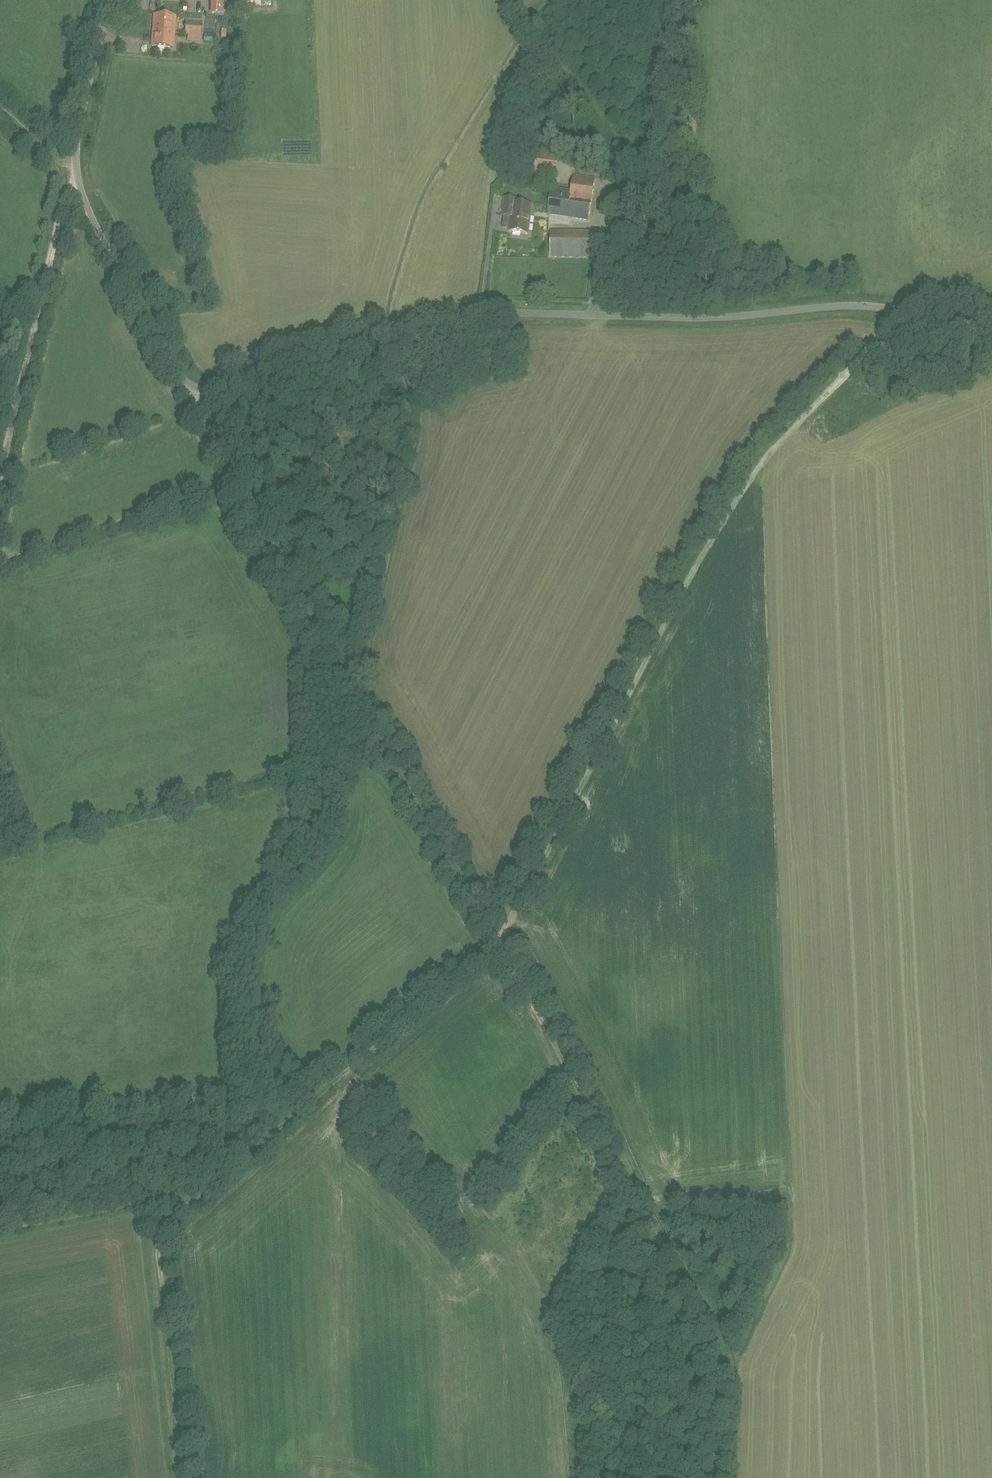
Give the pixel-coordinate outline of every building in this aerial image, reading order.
[(224,14),(224,0),(212,0),(212,14),(224,14)] [(153,15),(150,46),(172,48),(175,16),(153,15)] [(186,19),(184,35),(201,37),(202,20),(186,19)] [(547,215),(589,221),(595,178),(573,176),(571,192),(551,189),(547,215)] [(528,233),(531,205),(516,204),(516,199),(505,198),(503,216),(511,217),(509,231),(528,233)] [(593,231),(551,231),(551,257),(593,258),(593,231)]
